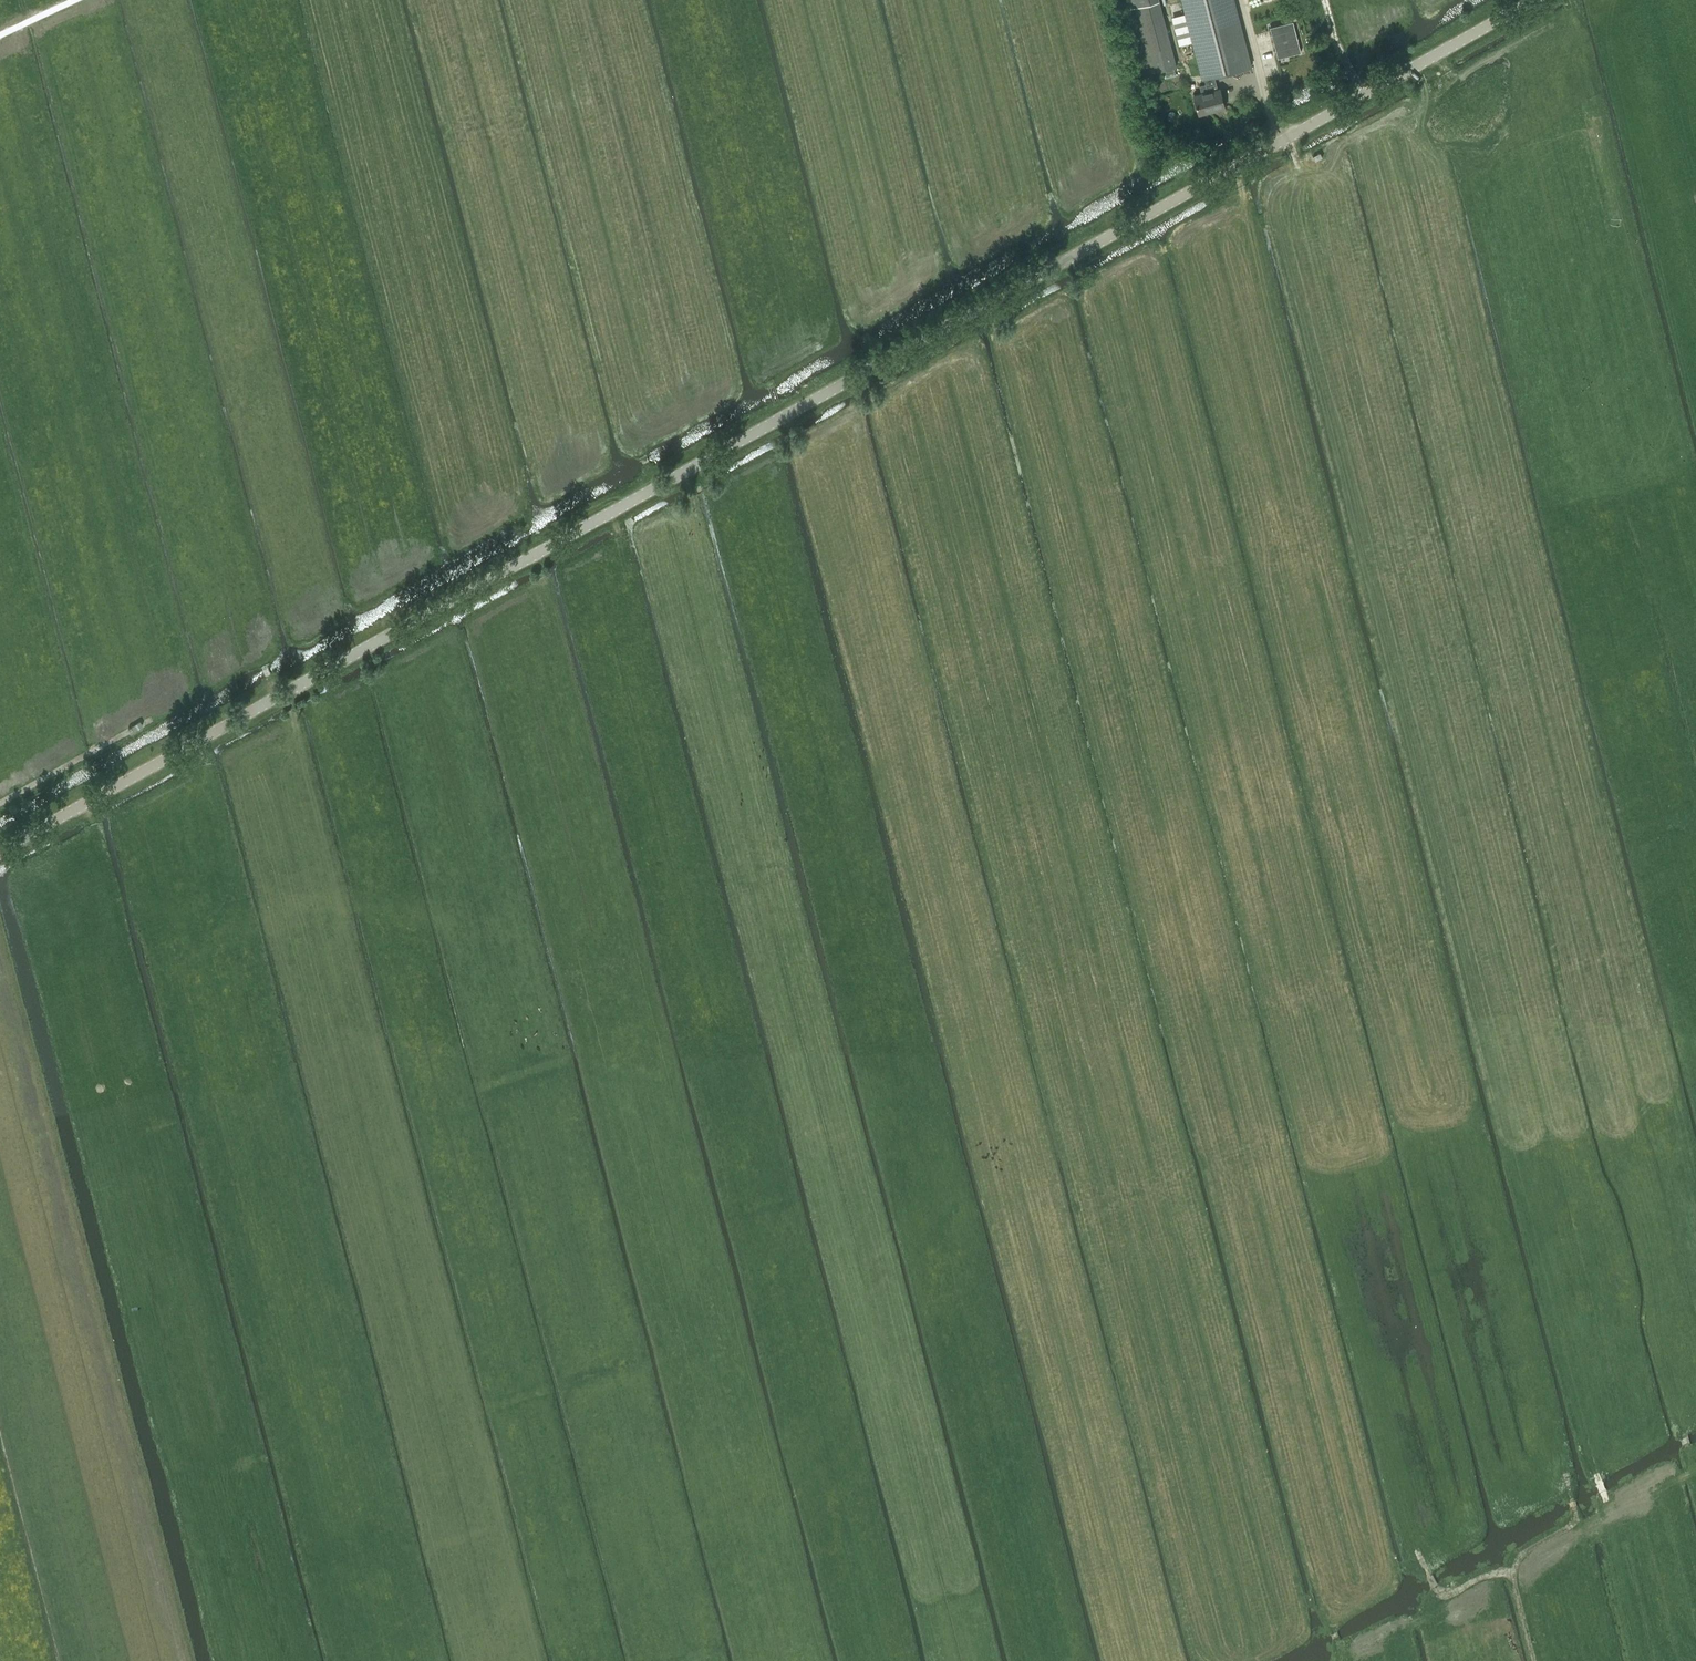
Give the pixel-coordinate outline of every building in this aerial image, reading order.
[(1128,7),(1143,65),(1145,74),(1177,65),(1160,0),(1155,0),(1128,7)] [(1205,78),(1214,76),(1251,66),(1234,0),(1182,0),(1203,79),(1205,78)] [(1185,13),(1171,16),(1179,50),(1193,47),(1185,13)] [(1293,21),(1270,27),(1278,57),(1301,52),(1293,21)] [(1214,76),(1205,78),(1207,84),(1200,85),(1202,93),(1195,95),(1200,114),(1225,107),(1220,88),(1218,89),(1214,76)]
